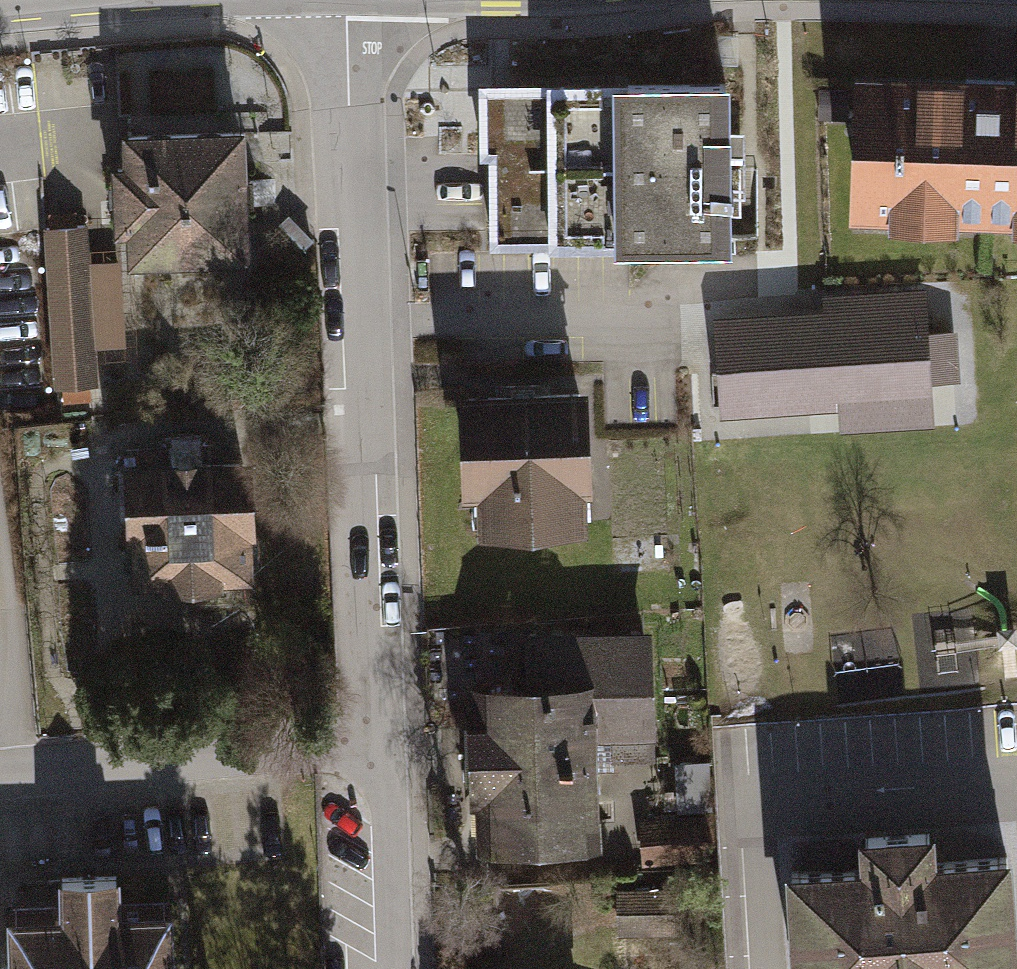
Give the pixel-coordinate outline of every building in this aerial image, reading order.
[(600,78),(606,245),(721,242),(716,74),(600,78)] [(606,245),(600,78),(470,82),(472,157),(486,156),(489,249),(606,245)] [(839,87),(836,218),(865,219),(864,232),(939,234),(939,221),(994,222),(993,238),(1016,239),(1016,92),(839,87)] [(127,121),(127,151),(115,151),(116,214),(116,224),(128,223),(128,255),(251,252),(249,189),(248,118),(127,121)] [(44,231),(55,385),(100,382),(89,227),(44,231)] [(718,324),(722,408),(929,395),(928,380),(954,379),(950,332),(926,333),(924,292),(848,297),(847,316),(768,320),(718,324)] [(575,390),(442,397),(447,499),(470,498),(472,531),(581,525),(575,390)] [(187,446),(124,449),(131,585),(262,579),(255,442),(187,446)] [(468,808),(470,854),(585,849),(581,754),(648,751),(643,629),(511,634),(513,682),(463,684),(464,721),(445,721),(449,809),(468,808)] [(631,822),(633,861),(693,857),(690,818),(631,822)] [(777,968),(1010,968),(1002,855),(922,860),(920,826),(845,831),(847,866),(770,871),(777,968)] [(5,904),(8,968),(175,968),(171,896),(121,899),(120,870),(91,871),(62,873),(63,901),(5,904)] [(675,884),(609,885),(610,934),(676,933),(675,884)]
